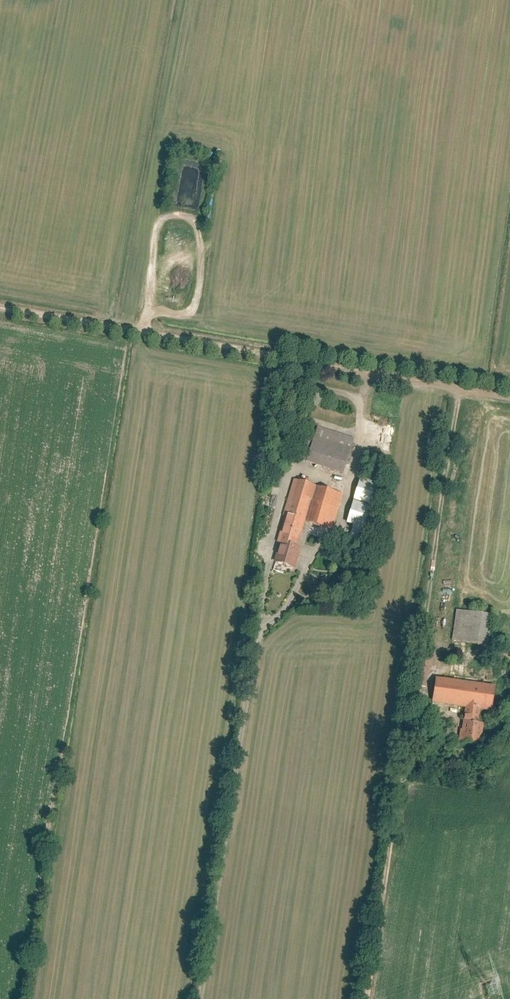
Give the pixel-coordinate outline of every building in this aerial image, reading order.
[(314,445),(310,459),(345,468),(354,430),(319,422),(315,438),(305,435),(303,442),(313,444),(314,445)] [(378,480),(360,475),(349,520),(356,521),(353,533),(365,536),(378,482),(378,480)] [(296,484),(273,561),(298,569),(306,544),(298,542),(304,521),(333,529),(342,497),(296,484)] [(454,537),(454,530),(446,529),(445,537),(454,537)] [(459,615),(458,639),(488,640),(489,616),(459,615)] [(491,692),(439,686),(437,701),(440,701),(471,705),(467,740),(483,742),(486,722),(475,721),(476,707),(489,708),(491,692)] [(419,690),(409,688),(406,707),(416,709),(419,690)]
